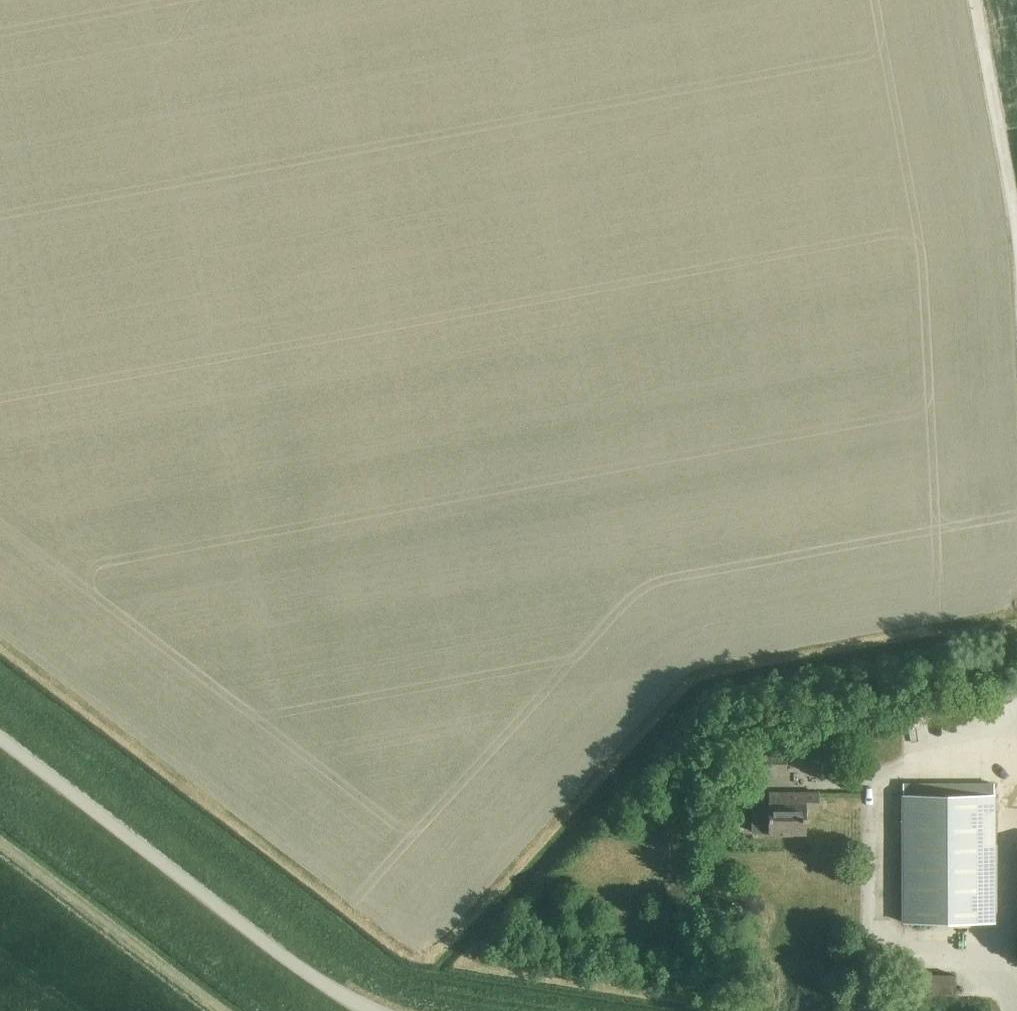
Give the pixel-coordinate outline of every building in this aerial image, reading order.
[(786,772),(786,756),(752,756),(752,772),(786,772)] [(970,796),(902,796),(902,922),(995,922),(994,796),(993,796),(993,783),(970,783),(970,796)] [(818,793),(769,793),(769,805),(768,805),(768,806),(752,807),(752,832),(768,832),(768,833),(806,833),(805,811),(818,811),(818,793)] [(956,975),(911,974),(911,995),(955,996),(956,975)]
